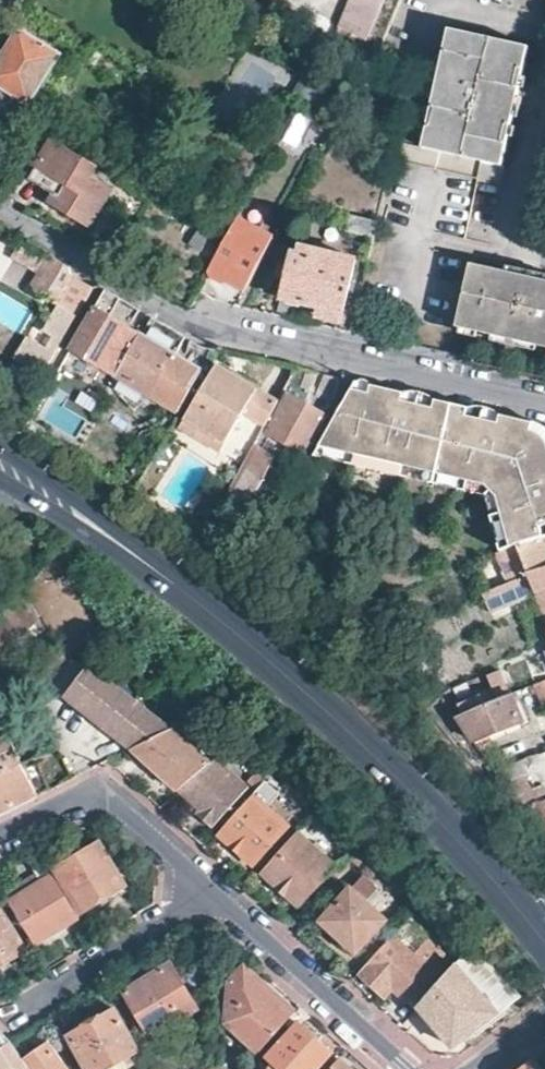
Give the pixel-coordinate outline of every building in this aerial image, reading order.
[(12,22),(17,16),(20,10),(2,0),(0,0),(0,17),(12,22)] [(217,4),(210,0),(199,0),(193,11),(209,19),(217,4)] [(339,28),(365,42),(384,0),(351,0),(339,28)] [(501,164),(528,46),(449,27),(421,145),(397,140),(393,159),(475,176),(474,179),(498,184),(503,164),(501,164)] [(60,53),(18,28),(0,56),(0,86),(29,104),(60,53)] [(333,83),(302,72),(289,93),(316,110),(333,83)] [(0,86),(0,113),(16,124),(29,104),(0,86)] [(294,113),(282,149),(304,156),(316,120),(294,113)] [(90,177),(97,166),(52,139),(29,179),(53,195),(50,201),(88,225),(108,190),(90,177)] [(347,228),(372,234),(375,220),(350,214),(347,228)] [(275,238),(235,215),(221,242),(207,267),(247,289),(275,238)] [(290,262),(286,276),(280,298),(318,307),(317,312),(342,317),(357,259),(299,246),(298,251),(292,250),(290,262)] [(65,262),(50,253),(31,283),(46,293),(65,262)] [(277,273),(286,276),(290,262),(280,259),(277,273)] [(470,262),(456,325),(544,346),(544,279),(470,262)] [(95,286),(71,272),(55,302),(56,303),(54,309),(56,310),(44,330),(64,340),(95,286)] [(118,295),(105,287),(70,348),(115,375),(139,332),(107,313),(118,295)] [(139,332),(115,375),(177,411),(207,361),(205,360),(212,348),(195,342),(185,359),(139,332)] [(257,388),(215,363),(186,416),(177,431),(219,455),(221,450),(257,388)] [(317,371),(306,369),(300,384),(310,388),(317,371)] [(333,402),(348,378),(324,373),(315,395),(333,402)] [(355,380),(350,388),(380,396),(378,411),(393,416),(398,402),(399,400),(401,399),(403,399),(405,399),(413,402),(415,393),(371,383),(355,380)] [(511,543),(515,542),(544,534),(544,440),(544,438),(542,435),(539,433),(536,431),(533,430),(513,426),(509,441),(492,437),(495,423),(480,419),(463,414),(465,405),(432,397),(430,405),(428,406),(427,406),(425,406),(424,406),(413,402),(405,399),(403,399),(401,399),(399,400),(398,402),(393,416),(378,411),(380,396),(350,388),(317,446),(353,454),(401,465),(434,472),(496,486),(503,511),(511,543)] [(284,391),(280,399),(264,429),(285,440),(306,452),(327,416),(326,414),(284,391)] [(415,393),(413,402),(424,406),(425,406),(427,406),(428,406),(430,405),(432,397),(415,393)] [(474,407),(465,405),(463,414),(480,419),(482,409),(474,407)] [(538,422),(482,409),(480,419),(495,423),(492,437),(509,441),(513,426),(533,430),(536,431),(539,433),(542,435),(544,438),(544,440),(544,428),(538,422)] [(285,440),(264,429),(208,529),(229,540),(234,531),(229,528),(239,510),(244,513),(285,440)] [(317,446),(311,455),(351,464),(353,454),(317,446)] [(353,454),(351,464),(399,475),(401,465),(353,454)] [(433,482),(434,472),(401,465),(399,475),(433,482)] [(486,494),(496,486),(434,472),(433,482),(486,494)] [(486,494),(491,514),(503,511),(496,486),(486,494)] [(491,514),(499,548),(500,548),(511,543),(503,511),(491,514)] [(515,542),(526,570),(544,565),(544,534),(515,542)] [(505,581),(526,570),(515,542),(511,543),(500,548),(499,548),(492,552),(505,581)] [(526,570),(505,581),(486,590),(494,610),(535,593),(544,617),(544,565),(526,570)] [(30,623),(36,617),(22,586),(16,592),(0,611),(0,653),(30,623)] [(532,683),(540,705),(544,703),(544,678),(532,683)] [(509,692),(496,697),(453,714),(472,740),(520,722),(509,692)] [(36,796),(0,720),(0,814),(36,796)] [(185,738),(173,727),(132,749),(176,789),(209,760),(197,748),(199,745),(189,736),(185,738)] [(95,757),(99,765),(107,761),(102,753),(95,757)] [(213,756),(209,760),(176,789),(197,809),(195,812),(211,826),(246,785),(252,790),(262,779),(252,770),(242,780),(213,756)] [(503,782),(519,804),(543,797),(539,784),(529,787),(528,787),(526,786),(526,785),(525,784),(521,772),(503,782)] [(264,807),(276,791),(262,779),(252,790),(217,830),(252,861),(284,824),(264,807)] [(544,821),(544,796),(543,797),(519,804),(534,825),(544,821)] [(347,845),(331,832),(328,836),(342,850),(347,845)] [(264,873),(300,904),(333,866),(323,856),(328,851),(315,838),(309,844),(295,833),(264,868),(264,869),(264,870),(264,872),(264,873)] [(124,886),(97,842),(54,869),(80,914),(124,886)] [(77,916),(41,855),(29,861),(36,872),(40,880),(40,881),(40,882),(39,882),(10,900),(35,941),(77,916)] [(40,880),(36,872),(4,890),(10,900),(39,882),(40,882),(40,881),(40,880)] [(355,951),(383,917),(364,900),(374,888),(360,875),(320,921),(355,951)] [(0,912),(0,963),(23,949),(0,912)] [(389,934),(356,972),(381,996),(381,997),(382,997),(383,997),(383,996),(389,990),(399,998),(404,994),(417,1006),(439,980),(470,944),(448,922),(425,946),(415,957),(405,948),(389,934)] [(418,945),(412,940),(405,948),(415,957),(425,946),(421,942),(418,945)] [(521,996),(472,942),(470,944),(439,980),(417,1006),(453,1045),(521,996)] [(195,1007),(169,963),(122,992),(148,1036),(195,1007)] [(286,1019),(293,1011),(243,967),(229,982),(226,1021),(259,1050),(286,1019)] [(297,1006),(293,1011),(286,1019),(292,1024),(266,1056),(281,1068),(315,1068),(331,1051),(300,1023),(309,1017),(297,1006)] [(112,1009),(69,1035),(89,1068),(105,1068),(135,1051),(112,1009)] [(9,1041),(1,1034),(0,1032),(0,1047),(9,1041)] [(9,1041),(0,1047),(0,1068),(21,1068),(26,1066),(21,1059),(9,1041)] [(45,1044),(21,1059),(26,1066),(28,1068),(60,1068),(45,1044)] [(532,1058),(526,1063),(518,1068),(540,1068),(532,1058)] [(340,1059),(330,1068),(351,1068),(340,1059)] [(255,1068),(272,1068),(262,1061),(255,1068)]
